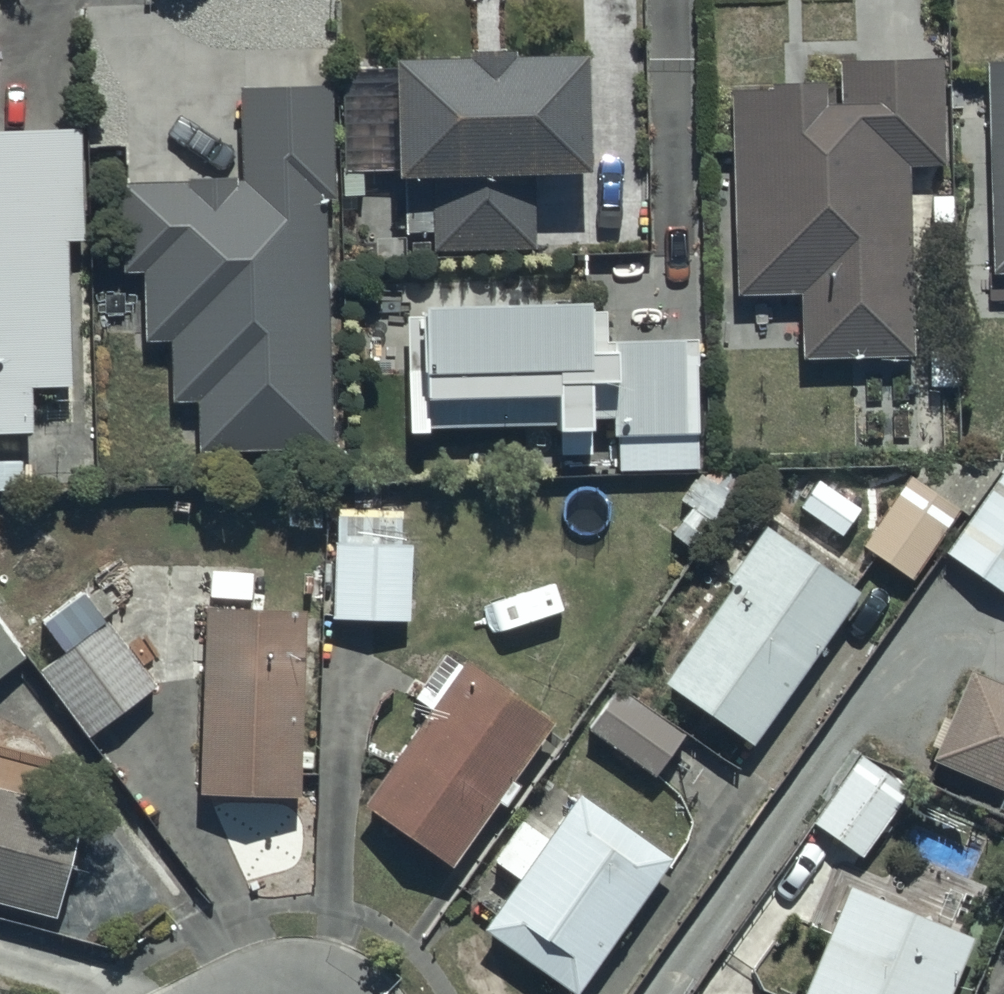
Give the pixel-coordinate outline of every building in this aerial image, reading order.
[(462,53),(390,54),(392,170),(428,170),(429,246),(532,245),(531,166),(583,165),(582,50),(504,51),(504,42),(462,42),(462,53)] [(761,85),(726,86),(732,294),(799,292),(801,357),(908,354),(902,164),(942,163),(938,50),(840,53),(842,96),(820,97),(819,73),(761,75),(761,85)] [(982,59),(987,273),(1003,273),(1003,58),(982,59)] [(331,82),(236,83),(238,178),(117,179),(118,268),(142,268),(143,338),(172,338),(173,397),(196,397),(196,447),(326,446),(323,193),(333,193),(331,82)] [(28,429),(27,386),(63,385),(62,237),(80,236),(79,126),(0,127),(0,430),(28,429)] [(583,294),(416,297),(416,311),(402,311),(405,426),(556,423),(557,454),(593,453),(593,432),(616,432),(617,468),(698,466),(695,335),(608,337),(608,340),(584,340),(583,294)] [(943,550),(1003,595),(1003,468),(1003,467),(943,550)] [(730,496),(695,472),(660,525),(694,548),(730,496)] [(954,505),(906,474),(861,542),(909,573),(954,505)] [(333,482),(329,618),(406,620),(409,544),(398,544),(400,484),(333,482)] [(769,527),(662,681),(750,743),(858,588),(769,527)] [(65,649),(36,672),(87,735),(154,681),(79,588),(41,619),(65,649)] [(299,607),(203,605),(200,790),(296,792),(299,607)] [(23,655),(0,625),(0,672),(23,655)] [(364,804),(449,862),(491,800),(498,805),(513,783),(507,780),(549,718),(445,647),(408,703),(425,714),(364,804)] [(967,669),(931,756),(1003,786),(1003,684),(967,669)] [(611,684),(582,726),(651,775),(681,733),(611,684)] [(857,752),(809,821),(859,856),(907,786),(857,752)] [(0,784),(0,900),(54,913),(81,804),(0,784)] [(479,923),(570,990),(667,858),(578,792),(546,835),(519,816),(489,857),(514,876),(479,923)] [(801,993),(947,993),(971,934),(847,883),(801,993)]
